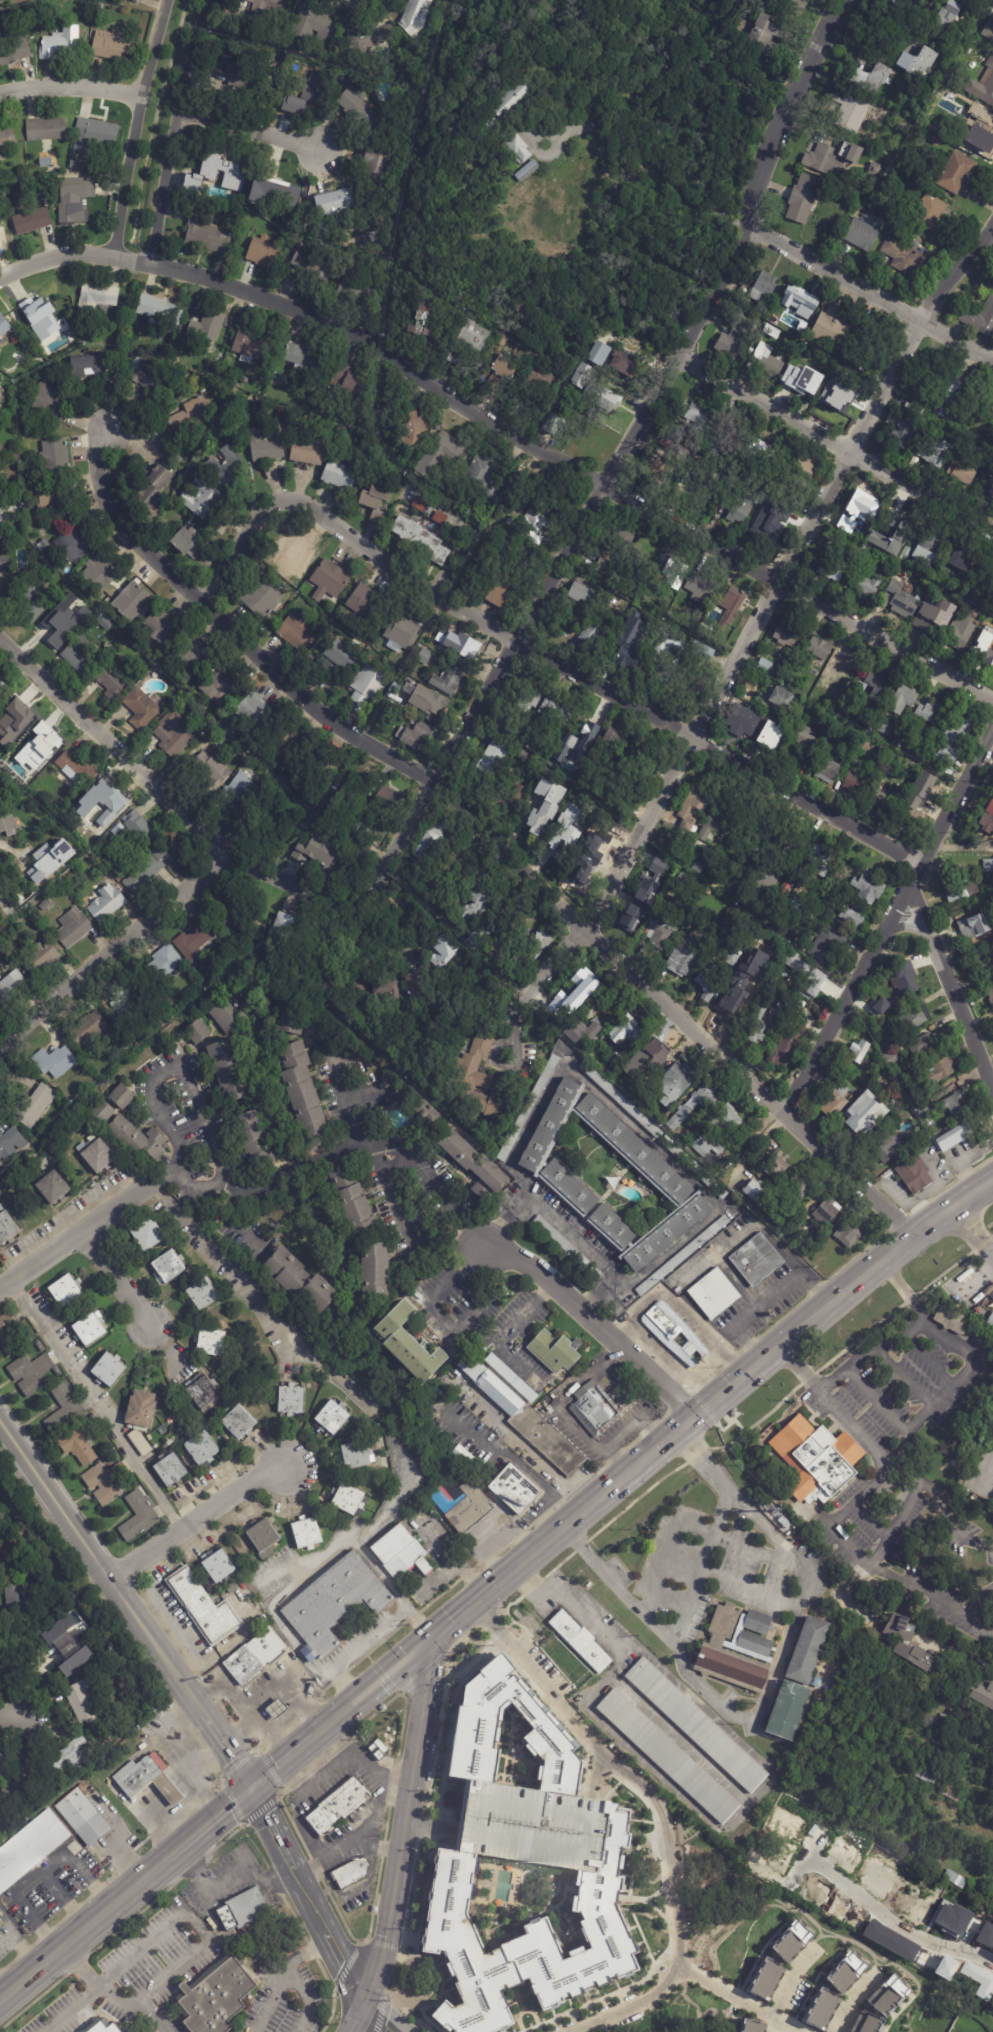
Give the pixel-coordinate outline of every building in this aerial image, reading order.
[(237,1),(237,0),(286,0),(284,12),(237,1)] [(409,6),(411,0),(433,0),(423,30),(420,29),(413,41),(397,24),(402,20),(405,12),(404,11),(407,5),(409,6)] [(802,16),(770,0),(802,0),(809,4),(802,16)] [(945,8),(950,0),(954,0),(963,6),(950,28),(953,29),(945,44),(930,36),(937,24),(935,22),(944,7),(945,8)] [(304,9),(324,15),(323,18),(333,21),(328,37),(312,31),(310,38),(296,34),(303,9),(304,9)] [(748,51),(746,50),(754,31),(756,32),(758,28),(757,27),(762,15),(795,30),(789,44),(775,38),(772,43),(785,49),(778,63),(748,51)] [(250,17),(256,19),(254,27),(245,24),(247,16),(250,17)] [(990,20),(992,22),(992,42),(981,35),(990,20)] [(54,59),(39,59),(39,47),(42,47),(42,36),(52,36),(52,33),(62,33),(63,25),(78,26),(78,60),(54,59)] [(346,36),(367,31),(367,30),(383,26),(383,27),(391,25),(395,42),(371,48),(373,58),(352,63),(346,36)] [(120,59),(91,55),(95,30),(112,33),(113,28),(123,30),(122,40),(136,42),(133,61),(120,59)] [(23,60),(0,67),(0,43),(26,36),(31,57),(30,57),(22,59),(23,60)] [(902,55),(904,52),(914,58),(915,57),(917,58),(924,46),(939,54),(930,70),(927,68),(925,72),(929,75),(925,82),(920,79),(919,80),(907,73),(908,71),(896,64),(902,55)] [(986,66),(992,53),(992,106),(965,90),(971,78),(981,83),(989,68),(986,66)] [(265,63),(267,54),(273,55),(271,65),(265,63)] [(857,68),(868,74),(869,73),(871,75),(878,63),(892,71),(884,85),(882,84),(875,96),(860,88),(861,87),(850,81),(857,68)] [(230,87),(234,69),(242,71),(243,67),(261,71),(256,93),(230,87)] [(299,78),(308,82),(313,72),(335,82),(323,110),(300,100),(303,94),(294,90),(299,78)] [(343,85),(337,82),(341,74),(347,77),(343,85)] [(516,115),(505,125),(501,121),(487,135),(477,124),(491,111),(488,108),(524,74),(541,91),(516,115)] [(873,100),(857,134),(834,124),(843,104),(834,100),(841,85),(873,100)] [(352,122),(344,114),(345,113),(336,104),(353,86),(388,119),(369,139),(352,122)] [(991,134),(992,131),(992,115),(970,103),(964,115),(971,119),(969,122),(991,134)] [(80,118),(120,125),(115,149),(91,144),(92,138),(75,135),(78,117),(80,118)] [(26,121),(51,119),(51,120),(65,118),(67,138),(28,142),(26,121)] [(902,124),(909,127),(906,134),(898,130),(902,124)] [(992,144),(992,135),(970,124),(962,142),(987,153),(992,144)] [(4,157),(0,158),(0,130),(11,125),(18,143),(2,150),(4,157)] [(518,136),(529,150),(527,151),(533,158),(524,166),(522,164),(520,166),(516,161),(515,161),(503,147),(517,135),(518,136)] [(856,165),(846,161),(839,179),(802,164),(807,153),(811,155),(812,152),(815,154),(820,142),(840,150),(844,140),(863,148),(856,165)] [(364,162),(367,150),(395,157),(383,200),(360,194),(368,166),(363,165),(364,162)] [(957,151),(979,164),(971,180),(968,178),(958,196),(936,184),(955,150),(957,151)] [(902,151),(907,153),(903,160),(898,157),(902,151)] [(227,158),(246,163),(241,182),(193,170),(197,154),(213,158),(214,155),(227,158)] [(52,166),(40,167),(39,159),(52,158),(52,166)] [(515,178),(534,161),(541,169),(522,186),(515,178)] [(818,191),(806,225),(786,218),(791,205),(789,204),(796,185),(798,186),(803,173),(822,180),(818,191)] [(266,178),(296,188),(286,216),(255,205),(264,177),(266,178)] [(200,188),(203,189),(200,200),(188,196),(191,185),(200,188)] [(315,197),(347,188),(353,210),(321,219),(315,197)] [(79,191),(80,200),(93,199),(94,224),(61,225),(60,200),(64,200),(64,189),(79,189),(79,191)] [(948,209),(932,231),(912,216),(922,202),(923,203),(924,202),(923,201),(929,192),(950,206),(948,209)] [(51,226),(18,236),(12,217),(47,206),(53,225),(51,226)] [(205,213),(202,222),(219,227),(219,228),(228,231),(221,254),(184,243),(189,225),(188,225),(192,209),(205,213)] [(873,227),(882,232),(870,254),(844,239),(856,217),(865,222),(869,216),(877,220),(873,227)] [(300,235),(302,225),(308,227),(306,236),(300,235)] [(257,265),(256,265),(256,263),(246,259),(254,237),(261,239),(262,235),(271,238),(269,243),(283,247),(274,271),(257,265)] [(905,244),(906,244),(910,237),(921,243),(917,251),(927,256),(915,279),(891,266),(895,259),(881,251),(889,235),(905,244)] [(312,255),(315,256),(317,252),(338,262),(325,290),(314,285),(318,278),(291,265),(299,249),(312,255)] [(739,291),(743,283),(753,288),(763,271),(780,281),(765,306),(739,291)] [(359,304),(337,294),(347,272),(358,277),(355,282),(377,292),(369,309),(359,304)] [(799,282),(801,284),(795,293),(797,294),(798,292),(801,293),(802,292),(818,301),(810,316),(800,311),(797,316),(788,311),(790,306),(782,301),(794,280),(799,282)] [(90,285),(119,289),(116,307),(94,304),(92,319),(77,317),(80,293),(81,293),(82,284),(90,285)] [(144,295),(167,301),(167,304),(184,308),(177,335),(167,333),(170,323),(136,314),(142,294),(144,295)] [(992,295),(992,296),(992,338),(978,330),(960,321),(967,307),(981,314),(992,295)] [(63,319),(38,332),(35,325),(34,326),(24,307),(33,302),(39,312),(59,301),(67,317),(63,319)] [(434,338),(408,334),(410,325),(418,327),(419,321),(417,320),(420,303),(439,306),(434,338)] [(839,310),(854,318),(849,326),(853,329),(840,353),(810,335),(823,312),(827,314),(832,306),(839,310)] [(215,342),(209,340),(208,343),(187,337),(191,321),(201,324),(206,310),(225,315),(217,342),(215,342)] [(776,310),(786,316),(780,326),(771,320),(776,310)] [(715,349),(724,333),(730,336),(745,311),(759,320),(735,361),(715,349)] [(5,335),(0,339),(0,313),(12,329),(5,335)] [(468,319),(477,324),(476,326),(491,333),(481,355),(457,344),(468,319)] [(245,324),(256,327),(252,340),(255,341),(258,331),(276,338),(266,364),(253,359),(251,365),(239,361),(242,355),(232,351),(242,322),(245,324)] [(768,324),(783,332),(778,340),(764,332),(768,324)] [(501,334),(509,339),(503,348),(496,342),(501,334)] [(879,360),(872,373),(866,369),(865,372),(857,368),(858,366),(852,362),(865,340),(884,351),(879,360)] [(600,342),(614,350),(603,368),(588,360),(599,341),(600,342)] [(785,364),(786,364),(777,379),(763,371),(761,375),(747,368),(754,356),(748,353),(752,348),(756,351),(762,342),(774,349),(770,355),(785,364)] [(294,345),(305,348),(305,347),(328,355),(321,374),(308,369),(306,374),(294,370),(296,364),(283,360),(289,343),(294,345)] [(457,367),(447,361),(453,350),(466,357),(460,368),(457,367)] [(640,364),(636,371),(637,371),(633,380),(610,367),(616,357),(613,356),(616,351),(619,352),(640,363),(640,364)] [(516,364),(520,366),(509,383),(495,374),(496,371),(491,368),(500,354),(516,364)] [(107,359),(107,369),(108,368),(109,372),(108,372),(108,377),(95,378),(95,375),(85,376),(86,380),(73,380),(72,376),(71,373),(72,373),(71,359),(107,357),(107,359)] [(147,391),(139,384),(137,385),(127,377),(135,367),(132,364),(137,357),(141,360),(142,359),(157,372),(154,376),(172,391),(162,403),(147,391)] [(585,364),(596,371),(585,391),(574,384),(575,383),(573,381),(583,363),(585,364)] [(544,399),(543,400),(522,387),(536,365),(557,379),(544,399)] [(939,366),(951,371),(940,392),(929,387),(939,366)] [(341,367),(370,382),(361,400),(332,384),(341,367)] [(789,390),(786,388),(798,368),(807,373),(805,375),(815,381),(806,396),(797,391),(795,394),(789,390)] [(244,377),(247,377),(248,380),(248,383),(245,385),(242,384),(240,382),(241,378),(244,377)] [(845,419),(830,411),(829,414),(821,409),(830,391),(834,393),(841,379),(851,384),(843,398),(854,404),(845,419)] [(960,382),(985,395),(978,408),(964,400),(962,404),(959,402),(956,409),(944,403),(956,380),(960,382)] [(70,396),(61,425),(30,415),(40,383),(71,393),(70,396)] [(611,402),(607,410),(582,397),(587,389),(611,402)] [(863,396),(858,403),(851,399),(856,389),(860,391),(859,392),(863,395),(863,396)] [(196,428),(177,437),(176,436),(170,438),(165,428),(171,425),(168,418),(186,410),(183,405),(203,396),(213,417),(195,425),(196,428)] [(985,414),(992,400),(992,419),(992,418),(991,419),(986,416),(987,415),(985,414)] [(693,405),(694,403),(698,405),(699,403),(713,410),(703,430),(685,421),(693,405)] [(942,408),(948,411),(944,418),(938,415),(942,408)] [(418,414),(419,419),(426,418),(429,433),(413,453),(405,448),(402,426),(409,425),(411,421),(410,414),(417,412),(418,414)] [(556,437),(555,437),(544,431),(553,413),(569,422),(563,433),(559,430),(556,437)] [(221,414),(227,418),(224,422),(218,419),(221,414)] [(907,451),(889,441),(902,419),(920,429),(907,451)] [(266,461),(253,463),(248,429),(260,428),(261,438),(267,437),(265,427),(280,425),(285,458),(266,461)] [(308,465),(289,461),(296,428),(307,430),(305,440),(314,442),(316,432),(328,434),(321,467),(308,465)] [(447,434),(468,448),(455,467),(443,459),(429,481),(425,478),(423,480),(415,475),(417,472),(415,471),(440,434),(443,431),(447,434)] [(937,466),(916,455),(923,442),(934,448),(940,437),(954,445),(941,468),(937,466)] [(745,453),(766,463),(773,448),(753,438),(745,453)] [(70,469),(70,471),(45,474),(44,463),(40,463),(39,453),(42,453),(41,442),(67,439),(70,469)] [(250,468),(251,469),(226,490),(205,465),(213,457),(220,465),(226,459),(220,451),(229,444),(250,468)] [(344,454),(341,463),(360,471),(350,495),(341,491),(342,490),(321,481),(334,449),(344,454)] [(500,463),(492,477),(499,481),(497,484),(503,487),(494,502),(461,483),(477,454),(481,457),(483,453),(500,463)] [(952,477),(957,466),(952,463),(957,453),(975,462),(971,469),(978,473),(971,487),(952,477)] [(800,458),(807,461),(808,459),(813,461),(811,464),(820,468),(808,489),(788,478),(800,457),(800,458)] [(913,457),(919,459),(914,470),(909,468),(913,457)] [(667,484),(673,467),(648,458),(641,475),(667,484)] [(159,466),(160,467),(161,466),(174,478),(160,494),(165,497),(151,513),(137,501),(138,500),(137,498),(143,491),(145,493),(151,485),(147,482),(154,474),(153,473),(159,466)] [(527,473),(534,477),(527,490),(516,484),(523,471),(527,473)] [(567,498),(560,511),(542,502),(545,496),(539,493),(550,472),(561,478),(558,484),(571,491),(567,498)] [(69,480),(71,504),(63,504),(63,507),(38,510),(35,483),(46,482),(46,475),(56,474),(57,481),(69,480)] [(222,500),(204,522),(178,501),(185,492),(194,499),(199,492),(191,485),(198,476),(224,497),(222,500)] [(395,490),(391,503),(383,501),(380,512),(385,514),(381,525),(370,521),(374,510),(359,505),(360,503),(355,501),(357,495),(362,497),(364,492),(370,494),(374,483),(395,490)] [(842,513),(835,527),(849,534),(857,518),(862,521),(864,516),(871,520),(880,501),(855,488),(842,513)] [(724,501),(731,504),(724,518),(739,526),(752,501),(730,489),(724,501)] [(778,503),(773,511),(761,504),(767,494),(778,501),(778,503)] [(423,513),(411,507),(417,497),(429,503),(423,513)] [(553,521),(549,530),(543,527),(541,532),(544,533),(542,537),(544,538),(540,547),(520,537),(524,530),(522,528),(526,519),(525,518),(530,509),(553,521)] [(890,509),(898,514),(889,528),(881,524),(890,509)] [(447,522),(444,527),(432,520),(438,511),(449,517),(447,522)] [(838,528),(845,515),(856,521),(858,516),(870,523),(866,529),(870,532),(864,542),(838,528)] [(442,541),(444,542),(441,547),(446,549),(448,547),(453,550),(443,568),(431,561),(433,558),(401,540),(402,538),(391,532),(400,516),(406,519),(407,517),(412,520),(412,519),(418,522),(416,524),(422,527),(427,529),(426,531),(432,535),(433,533),(438,536),(437,538),(442,541)] [(152,517),(157,520),(152,527),(147,523),(152,517)] [(775,522),(782,526),(771,547),(762,542),(765,537),(754,531),(761,518),(771,523),(773,521),(775,522)] [(203,551),(204,552),(194,561),(188,555),(184,558),(169,543),(184,528),(188,532),(191,528),(187,525),(192,520),(197,525),(193,529),(198,534),(194,538),(199,543),(197,545),(203,551)] [(79,521),(96,542),(93,544),(95,547),(75,564),(72,560),(70,563),(53,542),(79,521)] [(609,539),(628,549),(634,535),(615,526),(609,539)] [(459,528),(463,530),(459,538),(453,535),(457,527),(459,528)] [(900,529),(910,534),(896,559),(886,553),(899,528),(900,529)] [(934,532),(949,541),(941,555),(921,544),(929,529),(934,532)] [(45,538),(50,545),(44,549),(39,541),(45,538)] [(302,541),(310,546),(307,551),(317,556),(302,581),(274,564),(289,539),(299,545),(302,541)] [(907,546),(914,550),(906,566),(898,562),(907,546)] [(937,558),(932,568),(914,558),(920,546),(938,556),(937,558)] [(862,547),(874,553),(869,564),(856,558),(862,547)] [(951,565),(950,564),(959,549),(962,549),(966,551),(967,553),(972,556),(974,553),(981,557),(970,575),(951,565)] [(116,577),(101,594),(80,575),(88,567),(85,564),(92,556),(95,559),(103,551),(123,569),(116,577)] [(843,561),(850,565),(839,585),(814,571),(815,569),(807,565),(812,554),(818,558),(820,554),(823,555),(825,551),(843,561)] [(670,561),(673,555),(692,566),(682,585),(663,574),(670,561)] [(595,568),(600,558),(613,565),(605,578),(593,571),(595,568)] [(332,564),(352,578),(337,600),(327,593),(319,604),(312,599),(319,588),(309,581),(325,559),(332,564)] [(991,564),(992,565),(992,586),(982,580),(990,564),(991,564)] [(908,574),(906,578),(895,572),(898,566),(909,572),(908,574)] [(497,608),(486,601),(501,574),(524,588),(509,614),(497,608)] [(285,598),(263,621),(240,599),(262,575),(285,598)] [(866,597),(863,595),(863,594),(857,590),(857,589),(852,586),(858,576),(863,579),(864,577),(873,582),(874,579),(883,585),(874,600),(868,596),(866,597)] [(37,589),(51,602),(30,624),(19,614),(26,607),(12,593),(26,578),(37,589)] [(118,611),(110,604),(133,579),(154,598),(146,607),(149,609),(142,617),(139,615),(131,623),(118,611)] [(905,586),(902,591),(923,602),(915,618),(910,616),(909,619),(891,610),(893,606),(892,605),(896,596),(887,591),(893,579),(906,586),(905,586)] [(568,593),(574,582),(593,592),(585,607),(566,597),(568,593)] [(368,588),(386,601),(371,623),(362,618),(359,621),(353,617),(356,613),(345,606),(361,583),(368,588)] [(965,600),(972,588),(985,595),(978,607),(965,600)] [(878,602),(886,607),(893,595),(884,590),(878,602)] [(726,596),(742,605),(730,626),(728,625),(723,633),(717,629),(727,610),(720,606),(721,605),(716,603),(722,594),(726,596)] [(960,609),(950,628),(946,627),(945,629),(933,623),(928,633),(914,625),(926,603),(941,611),(946,602),(960,609)] [(964,653),(943,642),(960,612),(967,615),(968,612),(962,609),(966,602),(973,606),(970,611),(975,614),(971,623),(978,627),(964,653)] [(60,608),(79,626),(58,648),(45,636),(53,627),(52,626),(44,635),(34,625),(55,603),(60,608)] [(162,608),(181,626),(165,643),(157,637),(154,640),(147,633),(150,630),(143,623),(159,605),(162,608)] [(639,625),(628,619),(635,607),(657,618),(650,630),(639,625)] [(401,612),(425,625),(424,628),(411,653),(402,648),(399,654),(387,647),(390,641),(384,638),(398,610),(401,612)] [(301,653),(276,634),(291,615),(292,616),(295,612),(300,616),(297,620),(299,621),(302,618),(310,624),(307,627),(310,629),(312,626),(317,629),(314,632),(316,634),(301,653)] [(107,631),(96,621),(102,615),(105,617),(105,618),(112,625),(107,631)] [(790,624),(804,631),(794,649),(786,645),(784,647),(777,643),(778,641),(773,638),(783,619),(790,624)] [(587,645),(578,639),(589,622),(606,633),(595,650),(587,645)] [(331,624),(338,629),(331,638),(324,633),(331,624)] [(461,634),(482,645),(473,662),(455,652),(456,650),(445,645),(451,633),(459,637),(461,634)] [(94,653),(100,659),(84,677),(60,654),(79,634),(92,646),(90,649),(94,653)] [(665,686),(646,677),(658,653),(655,651),(659,644),(661,645),(667,634),(688,644),(681,657),(672,652),(670,657),(679,661),(666,687),(665,686)] [(187,639),(194,645),(198,640),(206,648),(202,652),(210,659),(191,681),(166,659),(186,637),(187,639)] [(825,642),(826,643),(826,642),(829,644),(828,646),(834,649),(826,663),(807,652),(814,638),(818,640),(819,639),(825,642)] [(131,642),(126,647),(123,643),(127,639),(131,642)] [(328,682),(318,674),(325,666),(319,661),(338,639),(360,657),(341,680),(336,676),(330,684),(328,682)] [(990,639),(992,640),(992,666),(983,661),(977,658),(984,645),(986,646),(990,639)] [(113,645),(109,650),(103,645),(107,640),(113,645)] [(717,655),(708,671),(687,660),(696,642),(718,653),(717,655)] [(623,669),(614,664),(624,644),(629,647),(631,643),(638,647),(636,651),(645,655),(635,675),(623,669)] [(432,657),(426,667),(417,661),(424,649),(433,654),(432,657)] [(850,656),(861,662),(857,668),(859,669),(854,678),(835,667),(843,652),(850,656)] [(767,661),(773,665),(767,677),(756,670),(762,658),(767,661)] [(114,704),(104,695),(108,690),(94,679),(95,678),(94,677),(110,659),(118,666),(114,671),(130,686),(114,704)] [(361,708),(350,701),(356,692),(350,688),(365,664),(391,680),(376,704),(369,699),(363,709),(361,708)] [(198,686),(217,665),(225,672),(228,669),(236,676),(233,680),(241,687),(221,708),(198,686)] [(161,674),(156,669),(159,666),(164,671),(161,674)] [(874,669),(893,681),(879,705),(869,700),(875,690),(864,683),(867,677),(866,676),(871,668),(874,669)] [(453,671),(461,675),(458,679),(461,681),(452,698),(429,685),(433,676),(445,682),(451,670),(453,671)] [(155,693),(163,700),(157,705),(162,709),(141,732),(129,721),(135,714),(122,701),(136,685),(150,698),(155,693)] [(523,695),(528,685),(544,694),(536,709),(520,700),(523,695)] [(902,686),(911,691),(912,689),(917,691),(916,693),(920,695),(912,709),(907,706),(901,716),(885,708),(893,691),(897,693),(901,685),(902,686)] [(768,701),(776,687),(794,697),(786,712),(768,701)] [(259,695),(277,712),(258,733),(250,725),(246,728),(235,718),(238,714),(234,710),(253,689),(259,695)] [(447,701),(450,702),(440,719),(432,714),(430,717),(422,713),(425,708),(421,706),(426,695),(430,698),(433,693),(447,701)] [(390,701),(394,694),(402,700),(399,706),(390,701)] [(568,702),(576,707),(565,728),(544,717),(540,724),(535,721),(546,699),(563,708),(567,702),(568,702)] [(944,711),(935,727),(914,715),(920,705),(925,707),(929,700),(945,709),(944,711)] [(17,737),(0,722),(0,707),(3,704),(13,713),(23,702),(24,703),(37,714),(17,737)] [(832,704),(838,708),(835,714),(827,710),(831,703),(832,704)] [(762,718),(766,720),(754,741),(736,731),(739,726),(729,720),(738,704),(762,718)] [(850,710),(845,719),(838,716),(843,706),(850,710)] [(178,714),(185,721),(181,726),(194,738),(173,760),(158,745),(162,741),(152,732),(160,724),(159,722),(170,711),(175,716),(177,714),(178,714)] [(594,717),(606,724),(592,749),(573,738),(568,746),(561,741),(576,715),(586,720),(589,715),(594,717)] [(877,716),(883,719),(877,730),(870,727),(876,715),(877,716)] [(969,722),(975,726),(959,754),(962,755),(954,768),(950,766),(949,768),(934,760),(943,745),(940,743),(956,715),(969,722)] [(435,730),(431,738),(430,737),(422,754),(400,744),(407,729),(413,732),(416,727),(411,725),(413,719),(435,730)] [(599,726),(587,720),(578,738),(565,732),(553,757),(562,762),(567,750),(583,758),(599,726)] [(755,741),(773,750),(784,729),(766,720),(755,741)] [(302,738),(308,744),(290,763),(280,754),(276,758),(272,754),(276,750),(266,741),(284,721),(302,738)] [(41,725),(45,729),(44,730),(49,734),(51,732),(64,743),(45,763),(33,752),(37,748),(25,736),(38,722),(41,725)] [(793,763),(781,757),(789,742),(791,743),(800,725),(811,731),(809,736),(816,740),(802,768),(793,763)] [(610,727),(632,739),(622,760),(599,748),(610,727)] [(907,728),(912,731),(904,745),(899,742),(907,728)] [(490,746),(496,737),(513,747),(495,777),(478,767),(490,746)] [(331,740),(344,749),(337,760),(321,750),(329,738),(331,740)] [(68,751),(84,765),(87,761),(100,773),(83,790),(62,770),(62,769),(54,762),(67,749),(68,751)] [(525,762),(517,758),(520,750),(528,754),(525,762)] [(216,752),(229,763),(226,766),(233,772),(212,795),(204,788),(211,779),(192,762),(203,751),(211,758),(216,752)] [(295,781),(312,759),(317,763),(319,761),(321,763),(323,760),(330,765),(319,779),(312,774),(303,787),(295,781)] [(831,762),(842,768),(832,786),(816,777),(826,759),(831,762)] [(908,761),(918,766),(912,778),(902,773),(908,761)] [(863,774),(864,774),(862,778),(873,785),(865,799),(854,792),(852,796),(846,792),(847,790),(843,788),(854,768),(863,774)] [(242,771),(249,776),(248,779),(264,791),(251,808),(235,796),(228,806),(217,798),(226,785),(229,787),(241,770),(242,771)] [(937,782),(925,803),(922,801),(915,814),(902,806),(923,771),(938,781),(937,782)] [(553,823),(550,821),(543,833),(542,833),(538,840),(530,835),(532,830),(527,827),(529,823),(528,823),(532,814),(534,810),(539,813),(546,800),(541,797),(540,798),(534,795),(542,780),(554,787),(555,786),(559,788),(559,787),(567,792),(558,808),(560,809),(553,823)] [(387,786),(402,795),(392,810),(374,799),(384,784),(387,786)] [(527,790),(511,818),(492,807),(504,787),(513,792),(518,785),(527,790)] [(678,828),(683,819),(676,816),(693,785),(712,796),(703,813),(695,809),(690,818),(699,823),(690,840),(675,833),(678,828)] [(93,789),(99,795),(102,792),(122,812),(108,828),(80,801),(92,788),(93,789)] [(892,802),(885,814),(869,805),(877,791),(893,800),(892,802)] [(264,816),(258,811),(269,797),(280,806),(279,807),(297,822),(290,831),(292,833),(282,845),(263,829),(269,820),(264,816)] [(992,797),(992,798),(992,829),(992,828),(990,833),(982,828),(983,825),(979,822),(992,797)] [(697,841),(712,811),(720,815),(728,802),(743,810),(728,840),(716,833),(709,848),(697,841)] [(361,811),(363,813),(358,823),(375,833),(366,850),(355,844),(358,839),(339,829),(351,806),(361,811)] [(136,809),(157,834),(145,845),(145,846),(133,856),(130,852),(131,851),(123,842),(132,834),(123,823),(125,822),(122,818),(125,816),(126,817),(135,808),(136,809)] [(773,826),(764,842),(742,831),(752,812),(774,823),(773,826)] [(21,839),(0,840),(0,818),(12,814),(14,818),(18,830),(26,827),(29,836),(21,839)] [(256,816),(261,820),(251,831),(245,826),(255,815),(256,816)] [(447,844),(446,847),(438,843),(435,848),(441,852),(438,858),(434,855),(431,859),(416,851),(434,820),(448,828),(443,837),(449,841),(447,844)] [(606,829),(613,833),(609,841),(608,840),(604,848),(606,849),(604,852),(607,854),(602,864),(605,866),(600,876),(582,867),(580,872),(572,867),(578,855),(585,858),(586,855),(583,853),(594,832),(602,836),(605,829),(606,829)] [(555,850),(548,847),(555,832),(568,839),(561,853),(555,850)] [(344,851),(336,865),(334,864),(330,872),(308,860),(305,863),(291,855),(299,842),(307,847),(313,836),(317,839),(320,834),(337,844),(336,846),(344,851)] [(36,885),(76,854),(63,838),(51,847),(47,843),(32,855),(38,862),(26,872),(36,885)] [(149,847),(157,840),(161,844),(153,851),(149,847)] [(464,843),(468,845),(464,851),(482,864),(467,885),(450,872),(454,866),(448,861),(463,842),(464,843)] [(808,864),(818,845),(835,853),(829,866),(833,867),(829,875),(828,874),(825,879),(820,876),(822,871),(808,864)] [(166,865),(134,895),(122,882),(130,874),(126,870),(135,862),(136,863),(143,856),(146,859),(154,852),(166,865)] [(752,885),(759,872),(765,874),(772,859),(787,866),(772,895),(752,885)] [(984,860),(992,859),(992,872),(985,873),(984,860)] [(695,865),(705,870),(703,876),(692,870),(695,865)] [(483,870),(493,880),(487,884),(497,913),(471,921),(470,917),(465,918),(460,907),(470,903),(468,896),(473,894),(472,891),(478,889),(478,888),(473,881),(483,870)] [(872,875),(882,880),(880,884),(886,887),(879,901),(876,900),(872,907),(865,903),(864,905),(856,901),(861,892),(850,886),(854,878),(860,881),(866,870),(871,872),(870,874),(872,875)] [(780,893),(791,874),(798,878),(788,897),(780,893)] [(682,875),(689,880),(686,884),(679,879),(682,875)] [(970,896),(950,904),(946,895),(948,894),(944,885),(966,876),(970,883),(975,881),(977,883),(980,892),(970,896)] [(127,902),(108,918),(108,919),(100,925),(87,908),(90,905),(99,897),(99,898),(102,896),(97,891),(108,882),(111,886),(114,884),(127,902)] [(641,927),(621,916),(636,887),(653,896),(642,915),(646,917),(641,927)] [(51,903),(43,911),(39,906),(47,898),(52,903),(51,903)] [(224,902),(234,914),(246,905),(256,917),(245,926),(250,933),(237,943),(210,910),(222,899),(224,902)] [(795,899),(803,903),(799,911),(791,907),(795,899)] [(780,904),(785,907),(781,914),(776,911),(780,904)] [(95,927),(67,950),(54,934),(64,926),(59,920),(75,906),(81,912),(82,911),(95,927)] [(866,920),(861,930),(839,918),(844,907),(866,919),(866,920)] [(992,908),(992,911),(992,917),(989,919),(991,924),(981,929),(984,935),(965,943),(956,923),(992,908)] [(293,916),(316,926),(308,946),(272,931),(280,911),(293,916)] [(191,965),(172,942),(184,932),(187,936),(195,929),(194,927),(206,918),(218,933),(218,934),(223,940),(193,964),(195,967),(193,969),(190,965),(191,965)] [(671,926),(668,931),(673,934),(663,953),(654,948),(655,946),(651,943),(651,941),(644,937),(653,922),(661,927),(664,920),(672,924),(671,926)] [(850,942),(840,955),(839,954),(833,962),(831,960),(825,968),(808,956),(819,940),(816,937),(825,924),(850,942)] [(538,958),(535,961),(523,949),(542,928),(554,940),(538,958)] [(467,940),(478,929),(488,938),(477,949),(467,940)] [(447,963),(441,970),(430,960),(431,959),(430,959),(435,954),(438,951),(435,948),(438,944),(437,943),(440,941),(439,940),(440,939),(440,937),(443,934),(444,934),(445,933),(460,948),(455,953),(456,954),(447,963)] [(61,955),(49,966),(47,965),(33,978),(21,964),(37,951),(34,947),(41,941),(44,944),(48,941),(61,955)] [(687,978),(682,975),(681,978),(665,969),(677,946),(682,949),(686,941),(703,950),(687,978)] [(184,961),(156,985),(143,969),(155,960),(152,957),(168,943),(184,961)] [(725,963),(736,947),(744,953),(734,969),(725,963)] [(984,953),(992,948),(992,970),(983,975),(978,966),(976,967),(971,957),(973,956),(971,952),(981,947),(984,953)] [(789,949),(801,958),(796,966),(784,957),(789,949)] [(708,1005),(700,999),(704,994),(703,992),(703,989),(694,982),(711,960),(718,966),(709,978),(721,987),(708,1005)] [(780,964),(789,969),(781,981),(773,975),(780,964)] [(589,973),(593,976),(591,977),(599,985),(587,997),(577,988),(572,993),(564,985),(572,977),(571,977),(581,965),(589,973)] [(915,970),(918,977),(915,978),(919,990),(905,996),(899,982),(893,985),(889,976),(896,973),(896,972),(913,966),(915,970)] [(1,1004),(0,1003),(0,984),(0,983),(0,981),(8,975),(16,968),(28,982),(1,1004)] [(830,979),(827,983),(824,981),(810,1002),(797,994),(806,980),(804,979),(808,973),(811,975),(816,968),(830,978),(830,979)] [(422,973),(432,985),(415,999),(407,990),(407,987),(409,985),(406,981),(406,978),(411,973),(412,974),(418,969),(422,973)] [(754,971),(765,978),(758,990),(747,984),(754,971)] [(400,999),(389,1000),(389,994),(374,995),(373,978),(384,977),(384,979),(391,979),(391,981),(399,981),(400,999)] [(357,981),(369,989),(361,1000),(350,992),(357,981)] [(992,1006),(992,984),(984,989),(992,1006)] [(130,993),(134,997),(144,988),(154,1000),(136,1014),(140,1019),(130,1028),(110,1004),(116,999),(112,994),(124,985),(130,993)] [(215,1020),(207,1010),(231,992),(236,998),(234,1000),(248,1018),(227,1035),(215,1020)] [(786,1012),(773,1006),(780,992),(793,998),(786,1012)] [(739,1020),(732,1028),(722,1019),(723,1018),(716,1012),(719,1009),(718,1008),(723,1002),(720,1000),(727,993),(747,1011),(739,1020)] [(305,1023),(303,1036),(278,1030),(285,995),(301,999),(298,1014),(307,1016),(305,1023)] [(870,1008),(880,1016),(890,1004),(881,996),(870,1008)] [(926,1005),(934,1019),(906,1034),(896,1017),(924,1001),(926,1005)] [(770,1009),(762,1023),(770,1027),(766,1036),(767,1037),(764,1044),(758,1042),(756,1046),(742,1038),(760,1003),(770,1009)] [(81,1049),(68,1033),(80,1023),(79,1022),(90,1013),(91,1015),(97,1010),(109,1026),(81,1049)] [(548,1018),(553,1012),(565,1023),(560,1029),(548,1018)] [(630,1014),(640,1023),(638,1026),(646,1034),(635,1045),(627,1038),(620,1046),(609,1036),(629,1014),(630,1014)] [(802,1024),(797,1033),(786,1026),(792,1017),(803,1023),(802,1024)] [(212,1033),(196,1046),(184,1030),(200,1018),(212,1033)] [(578,1020),(587,1029),(594,1022),(602,1029),(591,1041),(585,1035),(575,1046),(563,1033),(577,1019),(578,1020)] [(320,1044),(327,1036),(314,1025),(307,1032),(320,1044)] [(872,1031),(881,1026),(884,1031),(876,1037),(872,1031)] [(482,1032),(495,1037),(487,1059),(483,1057),(478,1071),(495,1078),(491,1090),(456,1077),(465,1053),(470,1054),(479,1031),(482,1032)] [(931,1033),(933,1036),(936,1034),(944,1049),(925,1060),(923,1055),(917,1058),(909,1044),(931,1032),(931,1033)] [(206,1047),(234,1037),(245,1067),(243,1067),(253,1095),(227,1104),(223,1092),(220,1093),(219,1091),(221,1090),(212,1064),(217,1062),(215,1058),(211,1060),(206,1047)] [(577,1053),(572,1059),(553,1049),(559,1038),(577,1052),(577,1053)] [(778,1068),(768,1061),(776,1047),(778,1048),(784,1038),(793,1042),(792,1045),(794,1046),(793,1048),(798,1050),(787,1069),(783,1066),(781,1069),(778,1068)] [(307,1049),(303,1051),(305,1055),(308,1053),(312,1065),(308,1066),(321,1103),(319,1104),(320,1107),(322,1106),(327,1119),(325,1119),(333,1142),(309,1150),(282,1073),(287,1071),(279,1048),(303,1039),(307,1049)] [(864,1059),(854,1054),(856,1052),(854,1051),(856,1047),(857,1048),(861,1040),(871,1045),(864,1059)] [(120,1049),(125,1044),(132,1051),(126,1056),(120,1049)] [(651,1048),(652,1047),(657,1052),(659,1050),(661,1052),(665,1048),(672,1055),(657,1071),(644,1059),(633,1071),(627,1065),(645,1045),(650,1049),(651,1048)] [(78,1062),(56,1080),(49,1072),(45,1075),(31,1058),(43,1048),(49,1056),(58,1048),(60,1050),(65,1046),(78,1062)] [(892,1066),(886,1055),(891,1052),(890,1051),(896,1048),(902,1061),(892,1066)] [(554,1055),(561,1059),(518,1140),(519,1141),(517,1144),(516,1143),(506,1163),(498,1159),(553,1054),(554,1055)] [(956,1071),(957,1072),(933,1086),(923,1069),(940,1060),(941,1061),(948,1057),(951,1061),(953,1060),(956,1066),(954,1067),(956,1071)] [(658,1140),(579,1067),(585,1061),(665,1133),(658,1140)] [(679,1062),(683,1066),(686,1063),(701,1076),(679,1099),(661,1082),(666,1077),(665,1076),(679,1061),(679,1062)] [(635,1272),(624,1259),(621,1261),(618,1258),(626,1252),(624,1250),(621,1253),(585,1220),(583,1223),(580,1220),(583,1217),(538,1177),(536,1179),(533,1177),(535,1174),(518,1165),(564,1078),(581,1086),(582,1083),(586,1085),(583,1090),(588,1094),(589,1093),(695,1190),(688,1199),(689,1200),(700,1191),(702,1194),(700,1195),(712,1211),(636,1274),(635,1272)] [(49,1104),(30,1130),(14,1117),(17,1113),(13,1110),(25,1094),(30,1098),(42,1082),(58,1095),(51,1103),(50,1102),(49,1104)] [(502,1107),(498,1120),(465,1109),(471,1091),(491,1097),(495,1082),(509,1087),(502,1107)] [(122,1083),(136,1097),(123,1111),(108,1097),(122,1083)] [(714,1090),(713,1092),(719,1099),(707,1111),(701,1105),(673,1133),(666,1125),(680,1110),(679,1109),(682,1106),(683,1107),(693,1097),(692,1095),(696,1091),(697,1093),(707,1083),(714,1090)] [(822,1104),(830,1094),(827,1091),(832,1085),(839,1091),(844,1085),(851,1090),(845,1097),(850,1102),(837,1117),(822,1104)] [(640,1099),(649,1088),(656,1094),(647,1104),(640,1099)] [(916,1104),(912,1097),(926,1089),(931,1097),(916,1104)] [(958,1090),(969,1108),(952,1119),(944,1106),(942,1107),(938,1100),(957,1089),(958,1090)] [(871,1091),(879,1098),(878,1100),(883,1105),(884,1103),(893,1111),(866,1140),(848,1124),(854,1117),(849,1112),(870,1090),(871,1091)] [(421,1096),(443,1116),(434,1126),(412,1107),(421,1096)] [(101,1098),(116,1111),(104,1125),(89,1112),(101,1098)] [(735,1108),(738,1111),(736,1113),(746,1123),(736,1133),(725,1123),(712,1137),(725,1149),(719,1156),(713,1150),(705,1159),(691,1146),(700,1136),(705,1141),(709,1136),(703,1130),(729,1103),(735,1108)] [(917,1111),(929,1104),(933,1111),(922,1118),(917,1111)] [(257,1109),(276,1162),(252,1171),(248,1158),(251,1157),(250,1153),(247,1154),(239,1134),(241,1133),(235,1117),(257,1109)] [(148,1132),(153,1127),(168,1140),(162,1147),(166,1151),(156,1161),(143,1149),(136,1156),(106,1129),(120,1114),(130,1123),(130,1124),(131,1125),(132,1124),(148,1139),(150,1138),(146,1135),(148,1132)] [(970,1137),(943,1153),(936,1141),(967,1122),(975,1134),(970,1137)] [(15,1146),(0,1160),(0,1132),(3,1136),(13,1126),(28,1143),(20,1151),(19,1150),(15,1146)] [(477,1175),(470,1169),(468,1172),(439,1144),(454,1129),(482,1156),(484,1153),(512,1180),(497,1195),(477,1175)] [(892,1137),(904,1149),(886,1165),(871,1150),(888,1133),(892,1137)] [(729,1193),(730,1194),(723,1201),(660,1142),(667,1135),(729,1193)] [(110,1150),(116,1159),(110,1164),(112,1167),(107,1172),(105,1168),(97,1175),(80,1154),(100,1138),(110,1150)] [(912,1143),(919,1138),(923,1143),(916,1148),(912,1143)] [(490,1144),(498,1151),(494,1156),(485,1147),(489,1142),(490,1144)] [(783,1159),(784,1160),(785,1158),(788,1161),(787,1162),(791,1166),(777,1182),(758,1165),(763,1158),(767,1162),(779,1148),(784,1153),(781,1157),(783,1159)] [(914,1195),(894,1169),(915,1153),(929,1171),(926,1173),(933,1182),(914,1196),(914,1195)] [(356,1239),(328,1171),(351,1161),(365,1193),(362,1194),(363,1198),(366,1197),(374,1216),(371,1217),(372,1220),(376,1219),(380,1229),(356,1239)] [(67,1184),(71,1189),(51,1206),(35,1186),(54,1170),(67,1184)] [(805,1174),(814,1183),(800,1198),(786,1185),(797,1173),(800,1176),(803,1173),(805,1174)] [(756,1202),(744,1191),(755,1179),(759,1183),(761,1180),(764,1183),(762,1185),(772,1194),(761,1206),(756,1202)] [(481,1198),(472,1189),(479,1183),(493,1196),(487,1203),(481,1198)] [(838,1204),(843,1209),(826,1228),(812,1216),(829,1197),(838,1204)] [(8,1241),(0,1245),(0,1205),(5,1211),(20,1232),(12,1237),(15,1241),(10,1244),(8,1241)] [(732,1222),(642,1297),(636,1290),(726,1215),(732,1222)] [(157,1225),(166,1240),(144,1254),(131,1232),(152,1218),(157,1225)] [(851,1222),(864,1234),(850,1250),(834,1235),(848,1220),(851,1222)] [(792,1222),(802,1230),(793,1241),(783,1233),(792,1222)] [(727,1259),(760,1233),(784,1263),(751,1289),(727,1259)] [(280,1244),(306,1268),(304,1270),(314,1279),(319,1275),(341,1295),(322,1315),(302,1297),(298,1302),(275,1280),(278,1277),(276,1274),(273,1278),(262,1268),(276,1253),(274,1250),(280,1244)] [(364,1301),(363,1245),(388,1244),(388,1258),(390,1258),(390,1283),(388,1283),(388,1287),(390,1287),(390,1300),(364,1301)] [(182,1256),(185,1260),(181,1262),(187,1271),(165,1285),(164,1283),(160,1286),(156,1280),(157,1279),(153,1274),(157,1272),(151,1264),(172,1250),(177,1257),(181,1255),(182,1256)] [(599,1277),(597,1280),(589,1272),(594,1266),(603,1274),(599,1277)] [(687,1291),(718,1267),(741,1297),(710,1321),(687,1291)] [(70,1277),(74,1282),(78,1280),(81,1285),(77,1287),(83,1295),(62,1309),(56,1302),(53,1304),(50,1299),(53,1297),(48,1289),(69,1274),(70,1277)] [(221,1298),(200,1312),(195,1304),(191,1306),(188,1301),(191,1299),(186,1292),(207,1277),(212,1285),(216,1283),(220,1289),(216,1291),(221,1298)] [(666,1285),(667,1287),(662,1290),(659,1286),(663,1282),(666,1285)] [(420,1342),(432,1354),(441,1345),(451,1355),(425,1382),(386,1343),(387,1342),(374,1329),(406,1296),(419,1309),(404,1325),(420,1342)] [(663,1302),(713,1353),(706,1360),(697,1351),(692,1356),(700,1365),(694,1371),(663,1343),(642,1322),(643,1318),(660,1301),(663,1302)] [(943,1306),(968,1321),(959,1336),(949,1330),(947,1331),(945,1331),(943,1329),(943,1327),(933,1320),(942,1305),(943,1306)] [(984,1325),(990,1328),(992,1323),(992,1310),(984,1325)] [(8,1359),(0,1348),(0,1319),(9,1312),(10,1313),(19,1325),(9,1332),(22,1349),(8,1359)] [(103,1317),(104,1318),(103,1318),(106,1323),(103,1326),(108,1334),(87,1348),(82,1340),(78,1342),(75,1337),(78,1335),(73,1328),(94,1313),(95,1315),(100,1312),(103,1317)] [(229,1345),(228,1350),(223,1349),(221,1358),(197,1353),(199,1343),(194,1343),(195,1337),(200,1338),(201,1329),(226,1334),(224,1342),(229,1343),(229,1345)] [(558,1373),(556,1375),(526,1348),(544,1329),(558,1342),(564,1336),(572,1344),(570,1347),(582,1358),(569,1372),(564,1366),(558,1373)] [(40,1342),(46,1350),(42,1353),(35,1345),(40,1342)] [(47,1354),(56,1367),(57,1366),(62,1374),(58,1377),(52,1369),(41,1377),(47,1386),(28,1399),(17,1384),(24,1380),(22,1378),(16,1383),(6,1368),(25,1355),(31,1364),(46,1353),(47,1354)] [(537,1413),(587,1458),(569,1478),(506,1422),(512,1416),(457,1367),(470,1353),(537,1413)] [(539,1397),(532,1405),(485,1361),(492,1353),(539,1397)] [(103,1385),(102,1386),(97,1382),(99,1380),(92,1374),(108,1354),(115,1359),(118,1356),(122,1360),(120,1363),(127,1369),(111,1390),(104,1384),(103,1385)] [(210,1382),(221,1397),(201,1412),(186,1392),(206,1377),(210,1382)] [(605,1392),(624,1415),(595,1440),(569,1409),(578,1402),(574,1397),(594,1380),(605,1392)] [(78,1402),(86,1413),(71,1424),(72,1425),(66,1430),(65,1428),(53,1436),(43,1422),(62,1408),(50,1392),(64,1382),(71,1392),(74,1390),(81,1400),(78,1402)] [(289,1389),(305,1389),(303,1414),(294,1414),(293,1418),(287,1418),(287,1414),(279,1413),(280,1388),(289,1389)] [(144,1393),(157,1396),(155,1403),(157,1404),(151,1430),(147,1430),(146,1433),(137,1431),(141,1433),(154,1452),(145,1458),(129,1435),(135,1430),(127,1429),(128,1425),(125,1424),(131,1398),(133,1398),(135,1391),(144,1393)] [(338,1407),(351,1418),(334,1437),(315,1420),(332,1401),(338,1407)] [(253,1433),(253,1434),(248,1438),(245,1435),(239,1442),(221,1423),(228,1416),(224,1412),(228,1408),(232,1412),(239,1406),(256,1424),(250,1430),(253,1433)] [(736,1419),(735,1419),(731,1414),(737,1410),(741,1415),(736,1419)] [(807,1421),(817,1433),(824,1427),(837,1441),(846,1432),(867,1455),(853,1468),(860,1475),(832,1501),(819,1487),(800,1504),(786,1489),(807,1469),(794,1455),(792,1457),(789,1454),(783,1459),(768,1443),(800,1414),(807,1421)] [(92,1429),(96,1435),(86,1441),(98,1459),(84,1469),(75,1456),(74,1457),(70,1451),(65,1454),(56,1441),(86,1421),(92,1429)] [(163,1425),(167,1431),(162,1435),(157,1429),(163,1425)] [(211,1463),(210,1465),(208,1462),(199,1468),(193,1460),(194,1459),(184,1446),(205,1432),(207,1433),(211,1439),(211,1440),(213,1443),(214,1443),(219,1450),(219,1451),(219,1452),(217,1453),(220,1458),(215,1462),(215,1461),(211,1463)] [(164,1449),(162,1446),(166,1444),(166,1443),(167,1442),(166,1440),(168,1439),(169,1440),(170,1440),(174,1437),(176,1441),(164,1449)] [(368,1450),(371,1465),(346,1470),(341,1446),(366,1441),(368,1450)] [(476,1465),(470,1471),(452,1455),(460,1445),(478,1462),(476,1465)] [(174,1455),(189,1476),(181,1481),(183,1484),(179,1488),(177,1485),(168,1490),(154,1470),(162,1463),(158,1459),(163,1455),(167,1460),(174,1455)] [(123,1464),(131,1476),(117,1485),(123,1495),(103,1508),(93,1494),(100,1489),(98,1486),(91,1491),(81,1477),(101,1463),(107,1473),(122,1463),(123,1464)] [(491,1490),(488,1487),(510,1463),(541,1492),(518,1516),(491,1490)] [(460,1484),(458,1481),(467,1474),(470,1477),(460,1484)] [(484,1496),(495,1509),(462,1537),(444,1516),(466,1497),(458,1489),(469,1479),(484,1496)] [(333,1504),(344,1483),(367,1495),(366,1497),(369,1499),(366,1505),(363,1503),(360,1508),(364,1510),(360,1517),(356,1514),(355,1517),(333,1505),(333,1504)] [(153,1510),(160,1521),(150,1528),(151,1530),(145,1534),(144,1532),(127,1544),(117,1529),(136,1516),(125,1499),(139,1489),(146,1499),(149,1496),(157,1507),(153,1510)] [(8,1528),(0,1531),(0,1511),(1,1511),(8,1528)] [(320,1536),(322,1543),(297,1550),(291,1525),(316,1518),(320,1536)] [(278,1552),(262,1563),(257,1555),(259,1554),(245,1535),(265,1521),(280,1542),(278,1543),(281,1547),(276,1550),(278,1552)] [(432,1568),(433,1569),(425,1576),(415,1563),(394,1580),(382,1565),(383,1564),(370,1548),(400,1523),(413,1539),(414,1539),(427,1553),(423,1557),(432,1568)] [(7,1577),(0,1567),(0,1544),(3,1542),(6,1546),(17,1538),(28,1553),(17,1561),(21,1567),(7,1577)] [(204,1563),(222,1551),(236,1572),(229,1577),(231,1580),(227,1584),(224,1580),(217,1586),(202,1565),(204,1563)] [(395,1601),(377,1616),(375,1613),(373,1615),(363,1602),(351,1612),(357,1618),(347,1626),(342,1619),(328,1631),(338,1643),(340,1646),(340,1647),(322,1662),(321,1662),(318,1659),(311,1665),(300,1652),(308,1646),(280,1612),(354,1551),(388,1592),(396,1601),(395,1601)] [(251,1560),(254,1565),(249,1569),(246,1564),(251,1560)] [(187,1566),(216,1608),(228,1600),(246,1626),(212,1649),(165,1581),(186,1565),(187,1566)] [(20,1586),(20,1593),(30,1592),(31,1604),(37,1603),(38,1616),(7,1618),(5,1583),(20,1582),(20,1586)] [(226,1589),(234,1583),(238,1590),(230,1595),(226,1589)] [(735,1607),(733,1611),(740,1614),(730,1640),(725,1639),(724,1641),(731,1644),(742,1615),(747,1617),(750,1610),(773,1619),(766,1638),(742,1629),(742,1630),(774,1643),(768,1658),(772,1660),(770,1664),(723,1646),(722,1649),(771,1668),(760,1696),(709,1676),(708,1678),(701,1676),(702,1674),(692,1670),(703,1643),(708,1645),(712,1635),(707,1633),(718,1606),(724,1608),(726,1603),(735,1607)] [(875,1619),(871,1615),(876,1611),(879,1615),(875,1619)] [(610,1662),(611,1662),(598,1675),(548,1624),(561,1612),(580,1632),(582,1629),(593,1640),(591,1642),(610,1662)] [(62,1662),(80,1647),(67,1631),(77,1623),(68,1613),(40,1636),(49,1647),(53,1644),(61,1654),(58,1657),(62,1662)] [(918,1630),(919,1630),(916,1636),(918,1637),(914,1647),(930,1654),(929,1657),(937,1661),(931,1675),(894,1658),(901,1643),(886,1636),(896,1615),(913,1623),(911,1627),(918,1630)] [(798,1684),(785,1679),(809,1618),(832,1627),(809,1688),(798,1684)] [(288,1649),(284,1653),(285,1655),(269,1669),(267,1667),(242,1688),(223,1666),(246,1646),(247,1647),(270,1627),(288,1649)] [(57,1668),(66,1678),(94,1655),(85,1645),(57,1668)] [(72,1663),(63,1683),(30,1667),(40,1647),(72,1663)] [(1,1680),(0,1680),(0,1651),(9,1654),(7,1660),(23,1665),(18,1684),(1,1680)] [(445,1775),(461,1778),(490,1782),(497,1750),(490,1749),(491,1742),(496,1742),(498,1728),(493,1728),(494,1720),(498,1720),(500,1709),(508,1704),(531,1728),(519,1738),(524,1742),(521,1745),(531,1757),(534,1755),(537,1760),(540,1760),(540,1766),(536,1766),(534,1779),(537,1779),(536,1790),(575,1796),(575,1792),(579,1792),(584,1760),(581,1760),(572,1750),(578,1746),(510,1671),(512,1669),(497,1651),(474,1670),(476,1672),(461,1686),(458,1705),(455,1705),(445,1775)] [(768,1775),(750,1795),(624,1677),(643,1657),(768,1775)] [(978,1676),(992,1685),(992,1712),(966,1697),(978,1676)] [(80,1724),(63,1690),(87,1678),(95,1694),(89,1697),(100,1718),(87,1724),(86,1721),(80,1724)] [(824,1681),(820,1690),(812,1686),(816,1678),(824,1681)] [(797,1686),(811,1691),(793,1744),(765,1734),(783,1681),(797,1686)] [(736,1804),(740,1807),(722,1827),(596,1709),(615,1690),(736,1804)] [(384,1705),(387,1709),(383,1712),(379,1708),(384,1704),(384,1705)] [(965,1721),(972,1727),(969,1730),(962,1723),(965,1721)] [(981,1731),(988,1737),(985,1740),(978,1735),(981,1731)] [(81,1758),(53,1781),(41,1767),(81,1734),(88,1742),(79,1750),(83,1756),(81,1758)] [(387,1756),(378,1764),(370,1754),(372,1752),(368,1748),(379,1738),(388,1750),(384,1753),(387,1756)] [(143,1750),(141,1751),(139,1747),(145,1742),(147,1746),(143,1750)] [(163,1772),(153,1782),(131,1800),(113,1777),(122,1769),(118,1765),(124,1760),(128,1764),(132,1760),(136,1764),(149,1754),(149,1755),(155,1751),(168,1768),(163,1772)] [(920,1769),(938,1778),(934,1785),(944,1790),(946,1785),(964,1794),(959,1804),(932,1790),(933,1787),(916,1777),(920,1769)] [(70,1772),(75,1777),(67,1783),(63,1778),(70,1772)] [(163,1772),(185,1797),(174,1806),(153,1782),(163,1772)] [(363,1802),(352,1810),(360,1820),(356,1823),(348,1814),(345,1816),(343,1816),(333,1823),(335,1825),(321,1836),(306,1817),(320,1805),(319,1804),(355,1775),(371,1795),(363,1802)] [(461,1778),(452,1847),(455,1847),(455,1851),(475,1854),(575,1869),(597,1873),(608,1802),(575,1796),(536,1790),(461,1778)] [(85,1788),(89,1792),(86,1794),(78,1786),(81,1783),(85,1788)] [(81,1791),(112,1828),(89,1847),(55,1806),(78,1787),(81,1791)] [(423,1950),(441,1951),(463,1999),(451,2006),(441,2000),(429,2015),(443,2029),(452,2025),(454,2031),(487,2031),(509,2023),(495,1990),(527,1979),(541,2010),(642,1968),(616,1900),(631,1810),(616,1808),(616,1803),(608,1802),(597,1873),(575,1869),(573,1884),(577,1886),(576,1896),(570,1895),(567,1911),(578,1911),(581,1920),(576,1922),(587,1947),(560,1959),(543,1916),(520,1926),(524,1933),(485,1952),(466,1912),(467,1899),(472,1899),(479,1858),(474,1857),(475,1854),(455,1851),(438,1848),(423,1950)] [(72,1835),(0,1895),(0,1848),(49,1807),(72,1835)] [(366,1878),(342,1890),(338,1883),(335,1884),(331,1876),(360,1861),(360,1863),(366,1860),(370,1868),(369,1876),(366,1878)] [(959,1876),(969,1882),(964,1891),(944,1878),(949,1870),(959,1876)] [(269,1908),(254,1916),(256,1921),(242,1928),(240,1925),(228,1931),(217,1910),(229,1904),(228,1901),(258,1886),(269,1908)] [(743,1991),(762,1952),(783,1922),(807,1940),(785,1968),(768,2003),(743,1991)] [(843,1999),(824,2031),(816,2031),(794,2021),(821,1981),(845,1953),(868,1968),(843,1999)] [(234,2027),(228,2031),(192,2031),(184,2023),(191,2016),(179,2002),(187,1995),(179,1986),(185,1981),(193,1991),(233,1956),(235,1958),(239,1955),(245,1963),(242,1966),(258,1985),(240,2001),(246,2007),(229,2022),(234,2027)] [(889,2020),(882,2031),(847,2031),(867,2003),(891,1975),(914,1989),(889,2020)] [(766,2025),(764,2031),(738,2031),(743,2014),(766,2025)] [(114,2022),(123,2031),(89,2031),(105,2018),(106,2019),(111,2025),(114,2022)]
